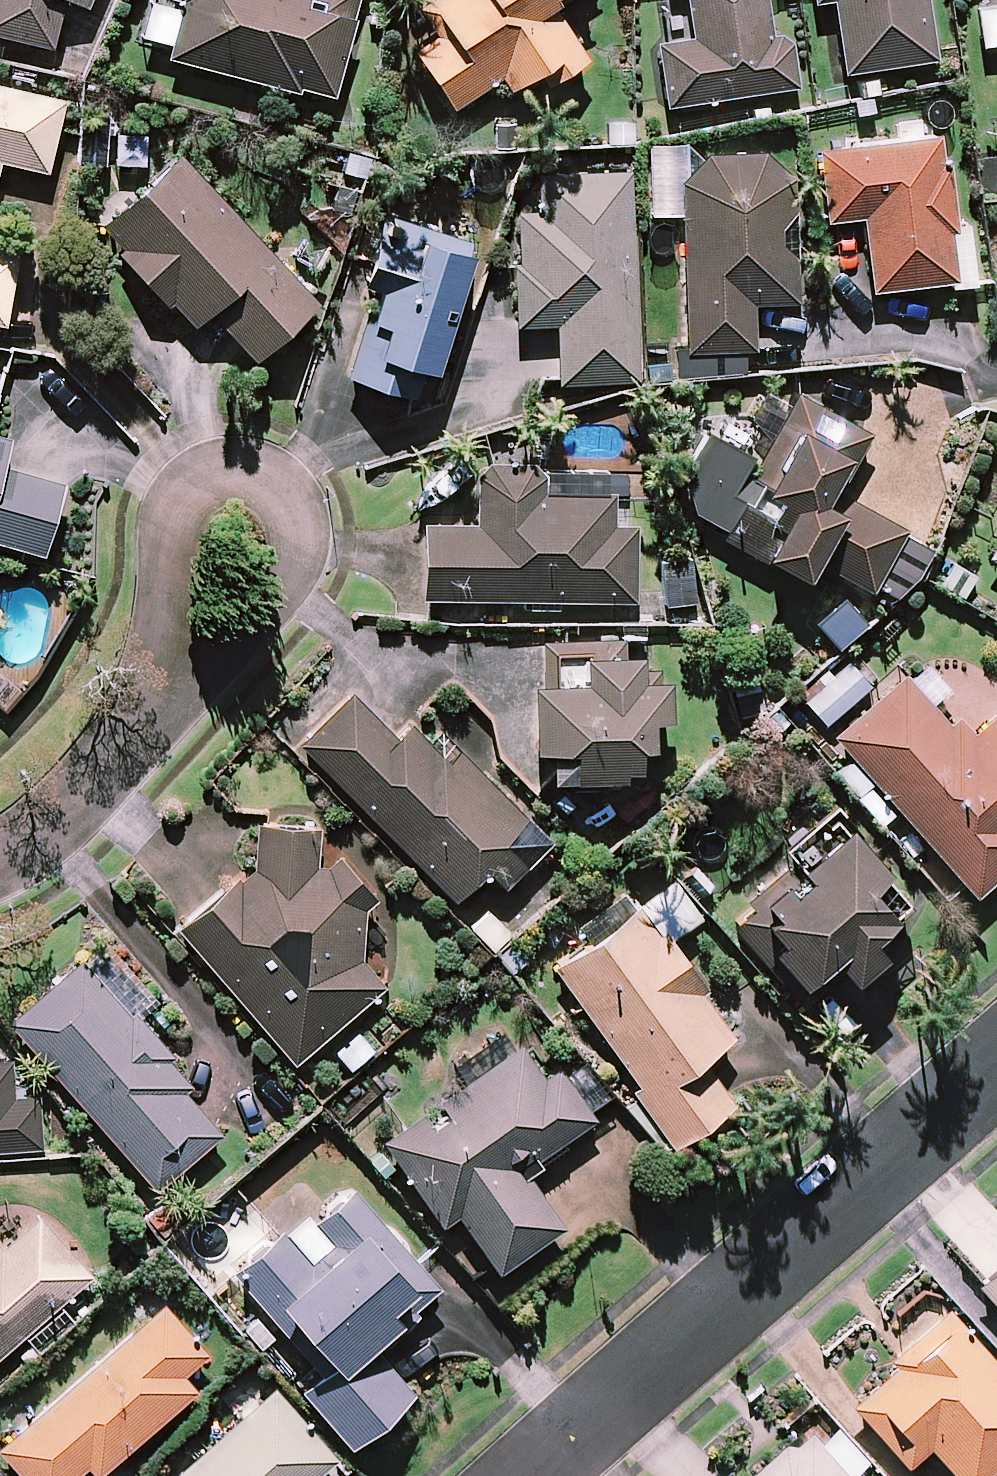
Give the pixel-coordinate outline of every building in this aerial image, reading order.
[(48,51),(67,0),(0,0),(0,33),(48,51)] [(156,44),(173,49),(171,58),(331,101),(358,0),(168,0),(156,44)] [(438,35),(415,51),(454,108),(501,76),(510,90),(543,68),(552,81),(585,58),(546,0),(414,0),(438,35)] [(694,39),(658,44),(667,105),(796,87),(789,34),(769,37),(764,0),(688,0),(694,39)] [(924,0),(835,0),(845,72),(932,60),(924,0)] [(976,7),(982,46),(996,43),(996,4),(976,7)] [(0,86),(0,161),(47,172),(63,101),(0,86)] [(954,282),(941,138),(819,149),(825,220),(865,217),(872,290),(954,282)] [(671,376),(745,375),(745,350),(753,350),(752,303),(795,302),(792,153),(692,155),(692,145),(649,146),(650,216),(683,215),(686,347),(671,348),(671,376)] [(315,303),(179,155),(99,228),(190,327),(208,310),(254,360),(315,303)] [(635,380),(629,173),(536,176),(537,209),(515,210),(518,325),(557,324),(559,382),(635,380)] [(471,250),(381,222),(364,276),(379,281),(349,377),(408,395),(417,366),(434,372),(471,250)] [(5,324),(16,257),(0,254),(0,323),(5,324)] [(814,562),(895,600),(930,548),(901,534),(905,527),(838,496),(860,450),(781,413),(722,538),(807,578),(814,562)] [(42,552),(61,483),(2,466),(10,438),(0,436),(0,541),(42,552)] [(560,611),(560,600),(634,601),(635,525),(611,525),(612,496),(539,495),(540,470),(479,469),(478,523),(425,522),(423,598),(520,600),(520,610),(560,611)] [(692,603),(692,561),(665,561),(665,603),(692,603)] [(867,621),(844,596),(815,624),(839,648),(867,621)] [(476,684),(476,698),(492,726),(492,748),(547,747),(547,779),(635,777),(634,747),(649,747),(649,720),(667,720),(666,683),(641,684),(641,656),(554,658),(554,683),(476,684)] [(869,685),(846,658),(801,697),(825,724),(869,685)] [(904,675),(834,737),(975,895),(996,876),(996,714),(964,743),(904,675)] [(397,740),(351,693),(300,743),(454,899),(486,867),(505,886),(548,843),(455,748),(445,757),(413,724),(397,740)] [(912,895),(831,809),(721,913),(794,990),(831,956),(853,979),(882,952),(868,937),(912,895)] [(378,898),(309,817),(263,824),(242,842),(258,861),(179,928),(294,1063),(386,983),(341,930),(378,898)] [(665,937),(642,904),(554,965),(640,1088),(634,1092),(671,1145),(732,1103),(700,1058),(733,1035),(665,937)] [(185,1077),(80,957),(8,1019),(156,1189),(219,1133),(177,1085),(185,1077)] [(545,1049),(535,1035),(384,1141),(442,1224),(457,1213),(498,1271),(561,1225),(521,1168),(612,1104),(579,1059),(546,1083),(530,1060),(545,1049)] [(40,1155),(39,1095),(11,1096),(10,1061),(0,1061),(0,1156),(40,1155)] [(438,1289),(349,1181),(237,1273),(317,1371),(300,1385),(349,1445),(412,1393),(372,1343),(438,1289)] [(36,1217),(3,1246),(0,1243),(0,1354),(88,1276),(36,1217)] [(980,1284),(996,1304),(996,1269),(980,1284)] [(951,1308),(923,1304),(902,1324),(895,1368),(853,1405),(907,1464),(929,1444),(957,1475),(990,1475),(996,1469),(996,1362),(951,1308)] [(161,1306),(0,1448),(0,1450),(23,1475),(73,1475),(87,1464),(96,1474),(193,1389),(180,1374),(203,1354),(161,1306)] [(271,1387),(175,1475),(176,1475),(314,1475),(335,1457),(271,1387)] [(807,1428),(753,1475),(849,1475),(807,1428)]
